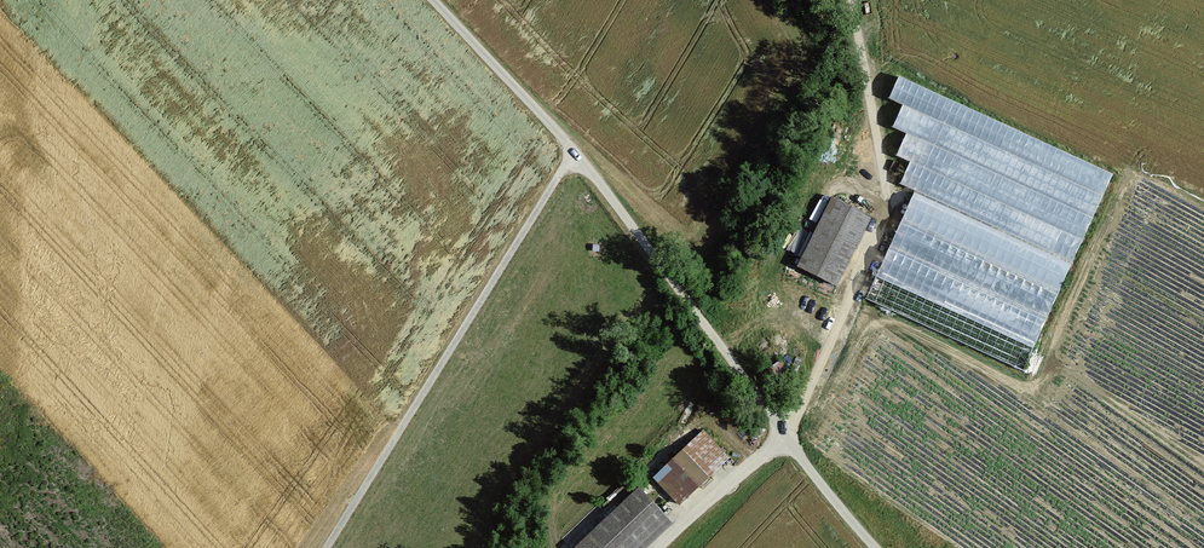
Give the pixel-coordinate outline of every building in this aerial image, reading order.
[(865,300),(1024,372),(1114,174),(899,78),(890,98),(903,104),(893,128),(908,134),(898,157),(910,162),(899,185),(914,191),(865,300)] [(798,267),(836,286),(871,218),(834,198),(798,267)] [(729,463),(703,436),(654,483),(679,510),(729,463)] [(642,492),(582,547),(653,547),(675,527),(642,492)]
